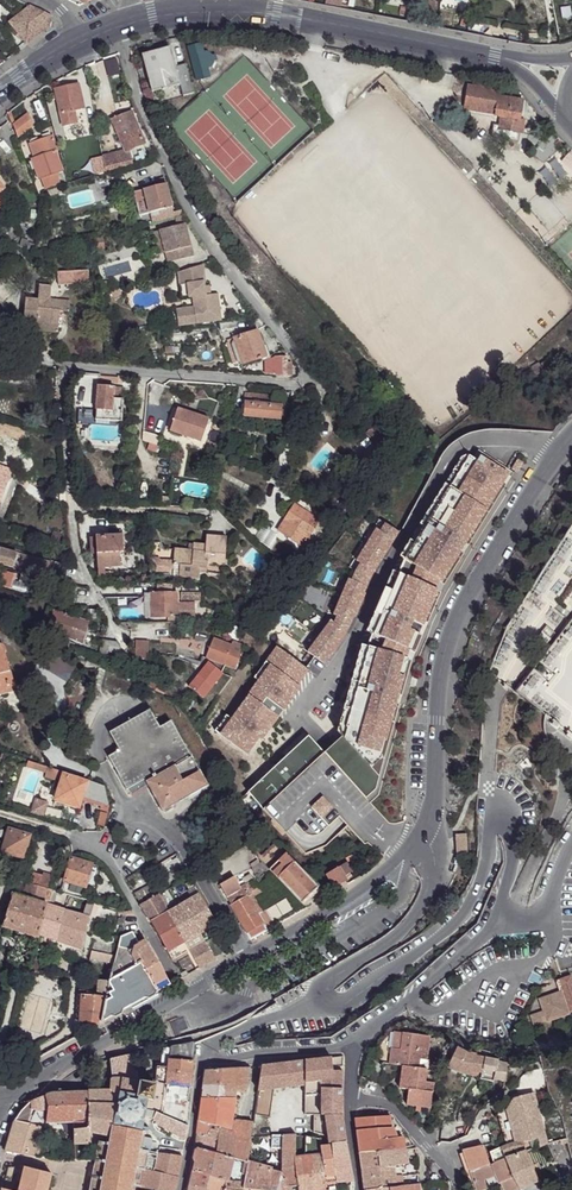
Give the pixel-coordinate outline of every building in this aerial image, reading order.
[(343,1),(340,0),(326,0),(325,4),(348,8),(348,6),(342,5),(343,1)] [(9,23),(26,45),(49,27),(51,20),(47,15),(30,6),(9,23)] [(188,47),(197,81),(210,78),(208,68),(211,67),(214,62),(212,56),(207,52),(203,53),(201,44),(188,47)] [(272,46),(270,53),(279,55),(280,47),(272,46)] [(170,49),(143,56),(153,92),(180,85),(170,49)] [(79,84),(55,90),(63,125),(77,122),(74,110),(84,108),(79,84)] [(468,85),(464,110),(495,115),(495,117),(501,118),(499,126),(499,130),(519,133),(522,134),(525,121),(520,120),(524,100),(499,96),(500,91),(491,89),(478,87),(468,85)] [(106,174),(133,166),(129,150),(145,143),(131,111),(111,119),(124,150),(102,156),(105,169),(106,174)] [(12,124),(17,138),(32,128),(27,113),(12,124)] [(499,130),(499,126),(494,125),(492,137),(518,141),(519,133),(499,130)] [(42,178),(46,190),(60,186),(55,173),(62,171),(55,152),(58,151),(53,136),(30,145),(35,159),(33,159),(39,179),(42,178)] [(162,221),(182,216),(181,211),(173,213),(166,185),(164,178),(156,180),(157,187),(134,192),(139,216),(150,214),(159,211),(162,221)] [(48,190),(50,196),(61,193),(59,187),(48,190)] [(159,211),(150,214),(152,223),(162,221),(159,211)] [(171,262),(193,256),(185,224),(159,230),(165,253),(168,253),(171,262)] [(165,253),(159,230),(151,233),(157,256),(165,253)] [(95,240),(97,249),(104,247),(103,238),(95,240)] [(20,247),(35,251),(35,245),(21,241),(20,247)] [(178,326),(221,320),(217,293),(210,294),(205,295),(204,286),(203,282),(205,282),(203,265),(179,272),(181,285),(188,284),(189,297),(193,297),(194,307),(176,309),(178,326)] [(57,272),(58,285),(89,283),(88,270),(57,272)] [(183,298),(189,297),(188,284),(181,285),(183,298)] [(51,286),(39,285),(38,300),(36,325),(36,331),(58,332),(60,311),(69,312),(70,301),(50,299),(51,286)] [(36,325),(38,300),(26,299),(24,324),(36,325)] [(219,323),(220,331),(236,328),(235,320),(219,323)] [(242,362),(243,364),(261,358),(266,356),(263,348),(257,331),(234,339),(235,340),(227,343),(231,354),(233,354),(236,362),(237,362),(241,363),(242,362)] [(266,356),(261,358),(262,362),(268,360),(270,359),(271,357),(267,347),(263,348),(266,356)] [(545,362),(543,359),(539,355),(532,361),(534,363),(539,368),(545,362)] [(276,376),(292,376),(291,362),(287,362),(286,356),(275,357),(275,358),(266,362),(266,373),(276,374),(276,376)] [(75,405),(94,407),(97,375),(79,373),(75,405)] [(123,387),(98,386),(95,420),(121,422),(123,387)] [(245,394),(243,416),(281,419),(282,403),(271,402),(272,396),(245,394)] [(177,409),(171,428),(182,432),(182,435),(201,442),(209,419),(177,409)] [(447,487),(486,511),(509,475),(511,476),(514,473),(478,451),(473,459),(467,455),(447,487)] [(512,469),(517,473),(523,463),(517,460),(512,469)] [(10,474),(4,472),(5,470),(0,469),(0,504),(10,474)] [(452,567),(486,511),(447,487),(403,560),(406,561),(439,582),(449,566),(452,567)] [(295,505),(279,530),(311,551),(305,560),(302,558),(300,561),(308,567),(323,544),(309,535),(314,528),(319,532),(324,524),(295,505)] [(368,580),(398,532),(386,524),(381,532),(377,530),(357,562),(361,564),(356,572),(352,581),(365,586),(368,580)] [(61,542),(64,534),(53,531),(51,539),(61,542)] [(97,554),(98,576),(104,575),(104,567),(121,566),(119,552),(124,552),(122,536),(96,537),(97,554)] [(207,561),(225,563),(227,537),(206,536),(205,545),(193,544),(193,550),(189,550),(175,549),(174,561),(160,560),(160,558),(149,558),(149,566),(156,566),(155,571),(170,571),(170,569),(173,569),(173,576),(174,576),(174,578),(180,578),(180,577),(200,579),(200,573),(204,573),(207,572),(207,561)] [(48,577),(51,564),(17,555),(17,553),(0,549),(0,564),(48,577)] [(329,552),(325,556),(329,561),(334,556),(329,552)] [(435,590),(439,582),(406,561),(399,574),(435,590)] [(439,582),(441,583),(452,567),(449,566),(439,582)] [(9,590),(12,576),(0,572),(0,588),(9,590)] [(423,626),(438,591),(399,574),(396,573),(370,634),(373,635),(409,650),(412,652),(419,634),(414,632),(418,624),(423,626)] [(362,597),(361,596),(362,593),(365,586),(352,581),(349,580),(334,615),(338,616),(350,621),(355,612),(356,612),(362,597)] [(130,618),(130,622),(177,621),(177,618),(179,618),(178,617),(183,617),(183,604),(194,604),(200,604),(200,593),(181,593),(181,604),(178,604),(178,592),(150,593),(150,594),(144,594),(144,597),(130,597),(130,609),(142,609),(142,614),(141,618),(130,618)] [(116,623),(130,622),(130,618),(120,618),(120,610),(130,609),(130,597),(104,597),(116,623)] [(194,604),(183,604),(183,617),(195,617),(194,604)] [(53,611),(47,631),(82,643),(88,622),(69,616),(71,611),(66,610),(64,614),(53,611)] [(87,610),(87,615),(93,616),(93,618),(96,618),(96,610),(87,610)] [(335,624),(346,632),(350,621),(338,616),(335,624)] [(331,655),(344,636),(343,635),(346,632),(335,624),(331,621),(308,652),(323,663),(327,657),(329,654),(331,655)] [(419,634),(423,626),(418,624),(414,632),(419,634)] [(248,627),(239,638),(251,647),(261,636),(248,627)] [(406,658),(409,650),(373,635),(367,648),(406,658)] [(99,654),(124,656),(117,642),(102,639),(99,654)] [(189,687),(203,698),(223,674),(221,673),(225,666),(235,669),(240,656),(245,658),(248,652),(243,648),(244,646),(232,641),(231,645),(213,639),(201,669),(203,669),(189,687)] [(136,641),(135,659),(148,659),(149,641),(136,641)] [(19,690),(19,689),(17,689),(16,683),(17,683),(17,682),(13,683),(5,654),(6,652),(6,649),(4,646),(2,645),(0,644),(0,695),(19,690)] [(273,660),(281,650),(276,647),(254,678),(259,681),(260,682),(275,661),(273,660)] [(404,677),(409,659),(406,658),(367,648),(364,647),(360,665),(404,677)] [(253,699),(278,718),(283,711),(279,708),(285,700),(289,703),(300,687),(298,686),(309,671),(281,650),(273,660),(275,661),(260,682),(259,681),(248,695),(253,699)] [(391,722),(404,677),(360,665),(347,709),(391,722)] [(160,686),(151,680),(147,686),(155,691),(156,688),(158,689),(160,686)] [(253,699),(248,695),(241,704),(242,705),(246,708),(253,699)] [(261,742),(278,718),(253,699),(246,708),(242,705),(232,719),(221,735),(248,755),(258,739),(261,742)] [(279,708),(283,711),(289,703),(285,700),(279,708)] [(381,759),(391,722),(347,709),(340,735),(342,737),(371,768),(381,759)] [(144,780),(162,811),(207,786),(171,722),(160,728),(150,710),(110,733),(120,750),(108,757),(125,785),(131,781),(134,786),(144,780)] [(221,735),(232,719),(226,716),(215,731),(221,735)] [(263,810),(324,753),(308,736),(253,787),(258,792),(243,805),(254,818),(263,810)] [(366,798),(375,789),(379,776),(371,768),(342,737),(324,753),(366,798)] [(347,826),(371,804),(366,798),(324,753),(263,810),(305,854),(347,826)] [(34,763),(32,769),(46,773),(48,767),(34,763)] [(100,809),(108,812),(109,806),(105,786),(88,780),(87,782),(63,775),(64,773),(48,767),(46,773),(45,777),(57,781),(58,777),(62,779),(56,800),(65,803),(78,807),(79,808),(82,798),(101,804),(100,809)] [(131,781),(125,785),(127,790),(134,786),(131,781)] [(243,805),(258,792),(253,787),(239,800),(243,805)] [(31,813),(44,817),(48,803),(36,799),(31,813)] [(65,803),(63,810),(76,814),(78,807),(65,803)] [(98,824),(104,826),(107,814),(101,813),(98,824)] [(30,835),(9,829),(2,852),(24,858),(30,835)] [(468,853),(467,834),(459,834),(460,854),(468,853)] [(269,870),(302,904),(318,887),(286,854),(269,870)] [(71,858),(64,881),(86,887),(92,864),(71,858)] [(250,865),(253,869),(260,864),(257,860),(250,865)] [(251,870),(258,879),(269,870),(262,862),(260,864),(253,869),(251,870)] [(326,874),(333,887),(347,879),(345,876),(353,872),(348,863),(326,874)] [(33,873),(30,884),(51,890),(55,876),(43,873),(43,876),(33,873)] [(220,885),(251,939),(274,926),(265,911),(262,913),(253,897),(262,892),(254,880),(253,880),(250,875),(243,880),(246,885),(241,888),(234,877),(220,885)] [(3,927),(38,938),(39,935),(47,904),(51,890),(30,884),(28,883),(24,897),(13,894),(3,927)] [(152,884),(134,894),(141,905),(159,895),(158,894),(152,884)] [(195,887),(187,891),(192,899),(199,895),(195,887)] [(56,891),(51,890),(47,904),(53,906),(56,891)] [(159,895),(166,908),(169,906),(161,892),(158,894),(159,895)] [(141,905),(151,922),(168,913),(166,908),(159,895),(141,905)] [(183,904),(200,933),(216,924),(199,895),(183,904)] [(83,915),(90,917),(95,918),(99,905),(87,902),(83,915)] [(47,904),(39,935),(57,941),(65,909),(53,906),(47,904)] [(183,904),(168,913),(189,951),(199,968),(215,959),(206,944),(200,933),(183,904)] [(65,909),(57,941),(82,950),(90,917),(83,915),(65,909)] [(168,913),(151,922),(172,960),(189,951),(168,913)] [(102,1022),(170,985),(146,940),(139,944),(133,932),(121,936),(116,957),(102,1022)] [(215,959),(224,954),(215,939),(206,944),(215,959)] [(114,963),(116,957),(91,951),(90,958),(114,963)] [(35,961),(32,969),(40,971),(42,963),(35,961)] [(571,1012),(571,977),(571,975),(559,979),(560,981),(556,983),(560,993),(541,1000),(545,1011),(530,1016),(534,1025),(571,1012)] [(81,1021),(102,1022),(111,981),(99,980),(98,996),(82,995),(81,1021)] [(429,1037),(394,1032),(390,1064),(402,1066),(418,1068),(419,1059),(426,1060),(429,1037)] [(171,1047),(169,1060),(193,1061),(195,1042),(171,1047)] [(506,1081),(507,1064),(498,1063),(498,1061),(476,1057),(476,1055),(466,1053),(456,1048),(447,1068),(459,1073),(471,1075),(472,1071),(481,1073),(480,1077),(480,1079),(493,1082),(494,1080),(506,1081)] [(122,1080),(138,1083),(139,1053),(110,1059),(112,1080),(122,1080)] [(305,1114),(306,1114),(314,1114),(342,1116),(343,1071),(332,1071),(331,1058),(305,1061),(305,1085),(305,1114)] [(426,1060),(419,1059),(418,1068),(427,1069),(429,1061),(426,1060)] [(166,1084),(166,1085),(190,1088),(193,1061),(169,1060),(168,1068),(158,1067),(156,1082),(166,1084)] [(261,1067),(257,1091),(305,1085),(305,1061),(261,1067)] [(406,1105),(416,1106),(421,1107),(431,1108),(434,1083),(425,1082),(427,1069),(418,1068),(402,1066),(399,1089),(408,1090),(406,1105)] [(204,1085),(202,1098),(235,1098),(236,1092),(245,1094),(249,1067),(239,1068),(236,1083),(204,1085)] [(206,1070),(204,1085),(236,1083),(239,1068),(206,1070)] [(74,1146),(75,1161),(89,1162),(89,1132),(107,1136),(111,1136),(122,1080),(112,1080),(111,1091),(89,1092),(89,1106),(89,1129),(74,1131),(74,1146)] [(122,1080),(111,1136),(107,1136),(107,1143),(98,1142),(98,1144),(100,1144),(96,1159),(95,1160),(95,1162),(96,1162),(93,1176),(92,1176),(91,1179),(92,1179),(90,1189),(140,1189),(148,1151),(151,1151),(152,1142),(152,1139),(144,1138),(144,1134),(146,1134),(146,1132),(145,1132),(146,1128),(143,1127),(145,1117),(154,1118),(157,1112),(163,1115),(166,1085),(166,1084),(156,1082),(156,1085),(138,1083),(122,1080)] [(166,1085),(163,1115),(185,1124),(190,1088),(166,1085)] [(13,1123),(5,1152),(39,1158),(46,1124),(74,1123),(74,1131),(89,1129),(89,1106),(89,1092),(53,1093),(46,1095),(31,1102),(22,1110),(13,1123)] [(513,1132),(503,1134),(505,1145),(508,1144),(516,1142),(523,1142),(529,1141),(530,1141),(537,1138),(541,1147),(547,1145),(533,1093),(515,1098),(507,1111),(513,1132)] [(202,1098),(199,1122),(220,1128),(231,1131),(232,1121),(235,1098),(202,1098)] [(503,1134),(513,1132),(507,1111),(497,1113),(503,1134)] [(157,1112),(154,1118),(159,1125),(170,1131),(173,1133),(185,1140),(189,1126),(185,1124),(163,1115),(157,1112)] [(332,1142),(332,1144),(346,1142),(342,1116),(314,1114),(313,1133),(328,1137),(329,1143),(332,1142)] [(355,1118),(360,1153),(405,1149),(404,1144),(398,1145),(397,1138),(394,1130),(392,1128),(390,1128),(390,1116),(365,1118),(365,1116),(356,1117),(356,1118),(355,1118)] [(218,1141),(216,1155),(248,1163),(248,1162),(253,1123),(232,1121),(231,1131),(220,1128),(218,1141)] [(199,1122),(197,1136),(218,1141),(220,1128),(199,1122)] [(283,1149),(282,1173),(282,1189),(292,1189),(292,1187),(298,1186),(294,1157),(296,1157),(296,1134),(272,1135),(272,1149),(283,1149)] [(197,1136),(196,1150),(198,1150),(216,1155),(218,1141),(197,1136)] [(305,1136),(304,1156),(321,1154),(320,1146),(321,1146),(321,1138),(305,1136)] [(530,1141),(529,1141),(523,1142),(527,1152),(533,1150),(530,1141)] [(337,1189),(345,1189),(346,1189),(346,1186),(345,1182),(354,1181),(346,1142),(332,1144),(337,1189)] [(508,1144),(505,1145),(489,1152),(493,1164),(505,1160),(519,1189),(520,1189),(538,1181),(527,1152),(523,1142),(516,1142),(508,1144)] [(325,1189),(333,1189),(337,1189),(332,1144),(321,1146),(320,1146),(321,1154),(325,1189)] [(505,1160),(493,1164),(490,1165),(483,1145),(462,1150),(477,1189),(484,1189),(487,1189),(484,1180),(495,1176),(498,1184),(500,1184),(504,1189),(517,1189),(519,1189),(505,1160)] [(360,1153),(362,1169),(401,1165),(408,1164),(405,1149),(360,1153)] [(193,1171),(210,1176),(226,1181),(244,1182),(243,1189),(249,1189),(282,1189),(282,1173),(272,1171),(272,1168),(248,1162),(248,1163),(216,1155),(198,1150),(193,1171)] [(140,1189),(175,1189),(182,1156),(158,1153),(155,1152),(151,1151),(148,1151),(140,1189)] [(321,1154),(304,1156),(296,1157),(294,1157),(298,1186),(298,1189),(325,1189),(321,1154)] [(362,1169),(363,1179),(402,1176),(401,1165),(362,1169)] [(1,1189),(48,1189),(52,1174),(25,1167),(8,1168),(3,1189),(1,1189)] [(193,1171),(189,1187),(207,1189),(210,1176),(193,1171)] [(207,1189),(225,1189),(226,1181),(210,1176),(207,1189)] [(364,1189),(372,1189),(389,1188),(403,1186),(402,1176),(363,1179),(364,1189)] [(243,1189),(244,1182),(226,1181),(225,1189),(249,1189),(243,1189)] [(439,1189),(451,1189),(450,1181),(437,1182),(439,1189)]
